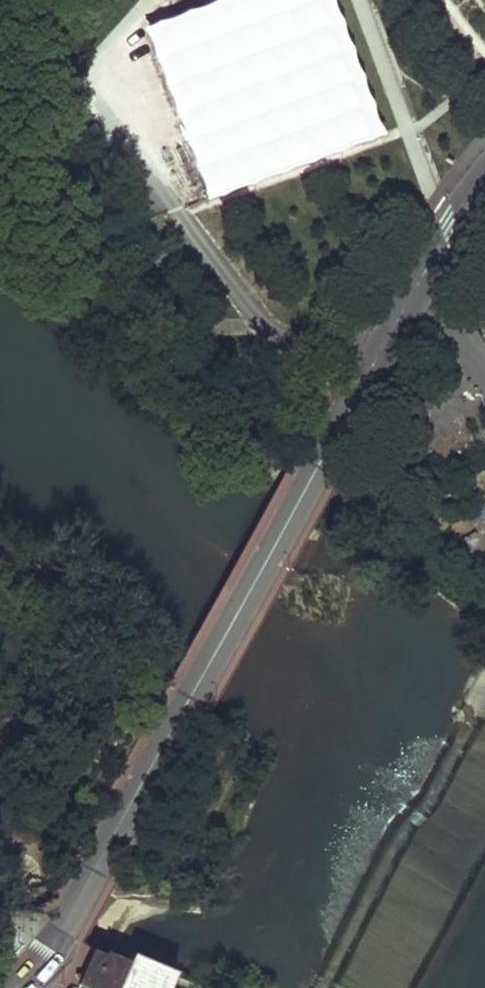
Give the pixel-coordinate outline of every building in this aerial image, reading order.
[(145,6),(210,186),(388,123),(344,0),(162,0),(145,6)] [(175,976),(130,957),(128,961),(107,950),(104,954),(92,950),(85,965),(78,984),(86,987),(169,987),(175,976)]
